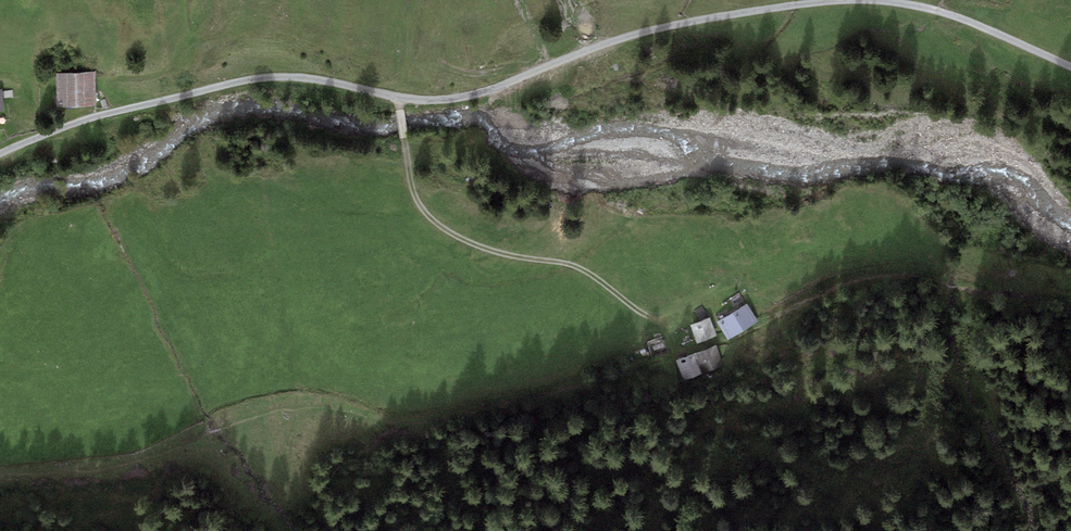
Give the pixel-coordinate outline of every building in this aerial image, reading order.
[(95,73),(57,74),(57,107),(95,107),(95,73)] [(758,322),(748,304),(718,321),(728,339),(758,322)] [(716,335),(710,318),(691,325),(698,342),(716,335)] [(716,346),(695,353),(702,374),(724,366),(716,346)] [(667,350),(654,355),(655,358),(668,354),(667,350)] [(702,374),(695,353),(675,360),(682,381),(702,374)]
